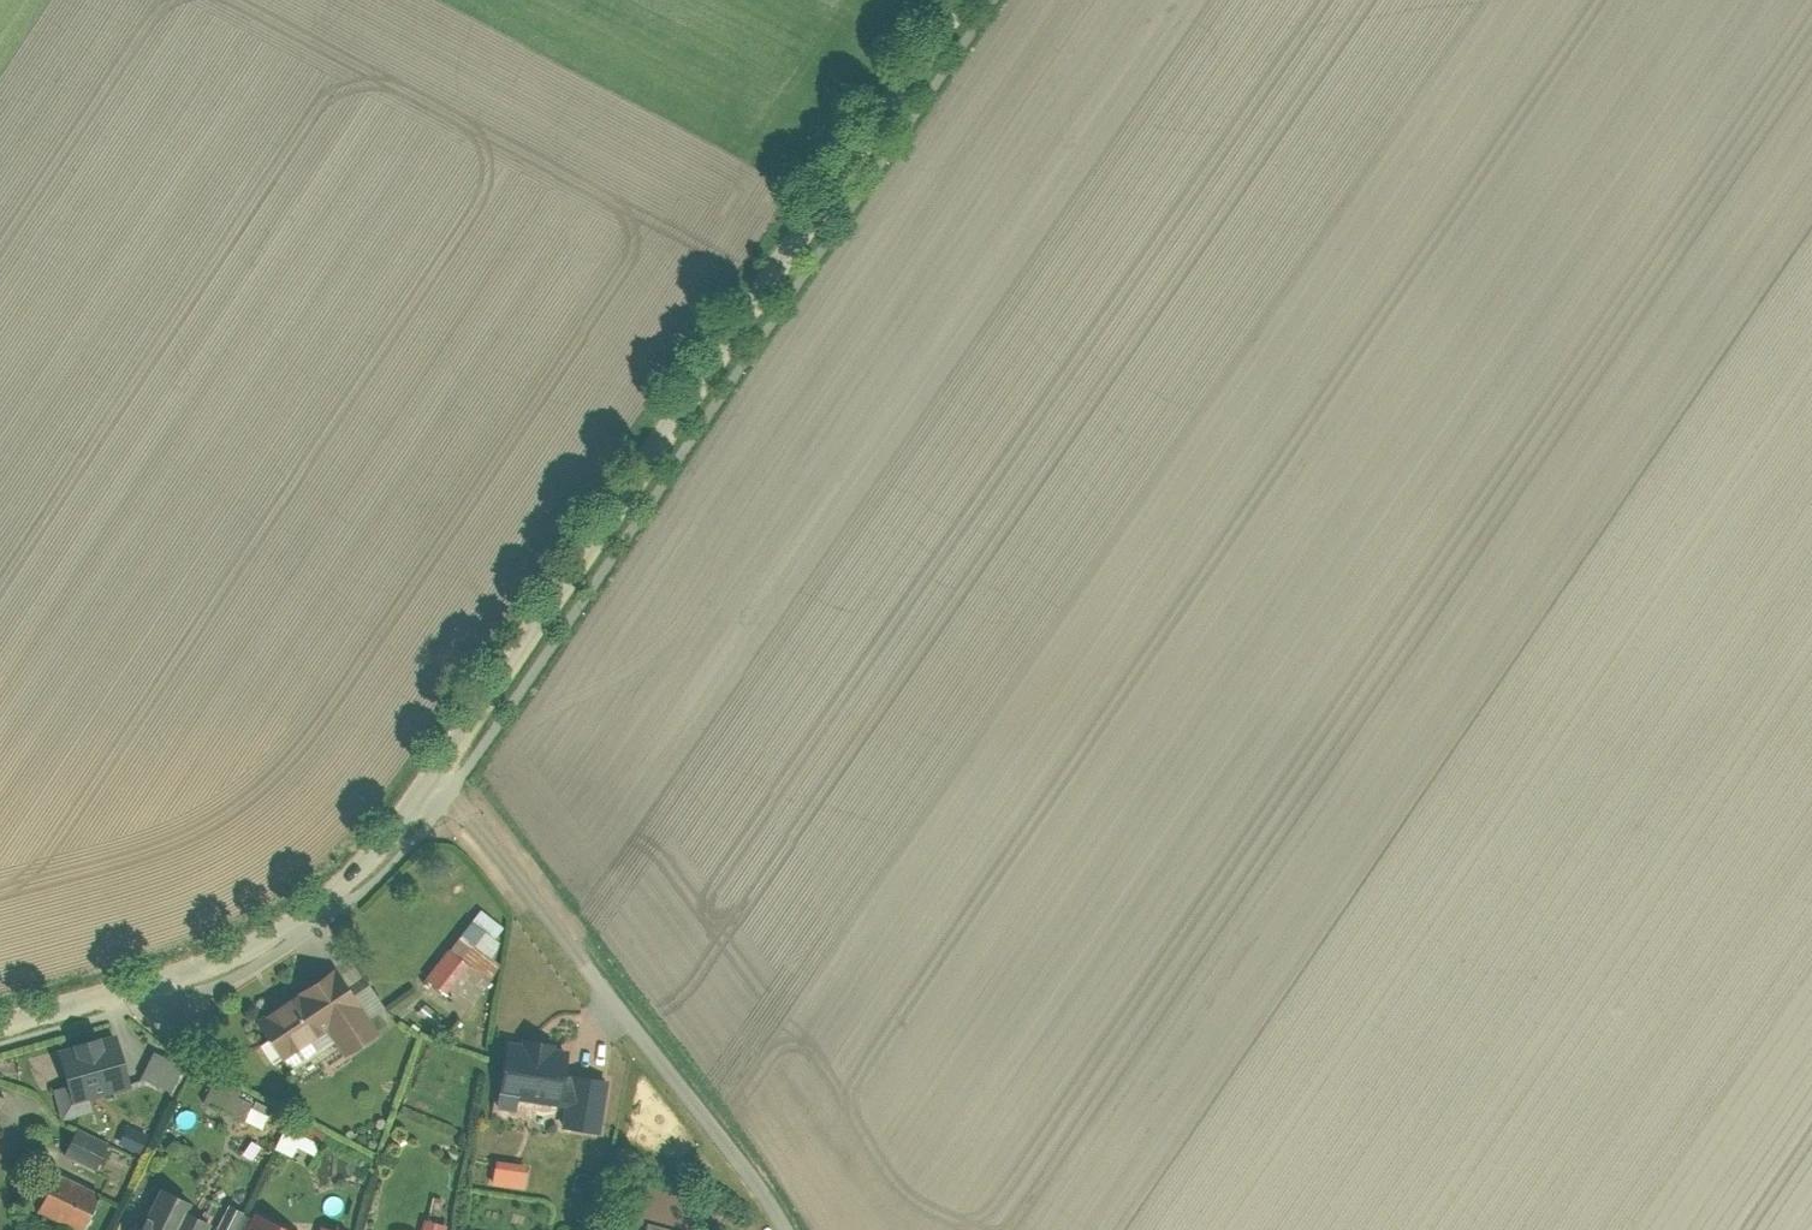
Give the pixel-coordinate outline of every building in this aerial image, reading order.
[(506,965),(496,957),(507,942),(501,937),(509,926),(484,907),(431,978),(473,1009),(506,965)] [(331,959),(253,1015),(287,1062),(364,1006),(331,959)] [(56,1049),(71,1100),(128,1083),(113,1032),(56,1049)] [(507,1039),(497,1091),(555,1102),(561,1068),(565,1050),(507,1039)] [(148,1078),(180,1090),(190,1062),(159,1050),(148,1078)] [(611,1072),(561,1068),(557,1115),(607,1120),(611,1072)] [(208,1099),(265,1127),(274,1109),(216,1081),(208,1099)] [(319,1154),(324,1140),(288,1126),(280,1149),(298,1156),(302,1147),(319,1154)] [(104,1170),(117,1144),(84,1127),(71,1153),(104,1170)] [(500,1186),(533,1186),(534,1161),(501,1160),(500,1186)] [(38,1202),(85,1229),(103,1197),(56,1171),(38,1202)] [(211,1219),(152,1185),(126,1229),(205,1229),(211,1219)] [(248,1229),(293,1229),(259,1211),(248,1229)] [(452,1223),(428,1218),(425,1229),(450,1229),(452,1223)]
